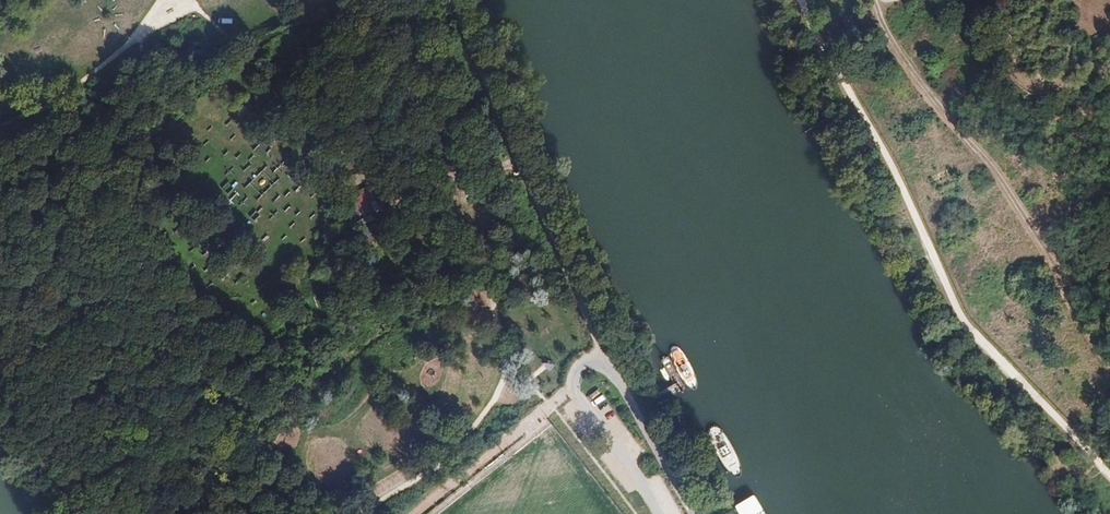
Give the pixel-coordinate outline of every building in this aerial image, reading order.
[(824,18),(817,21),(820,28),(827,23),(824,18)]
